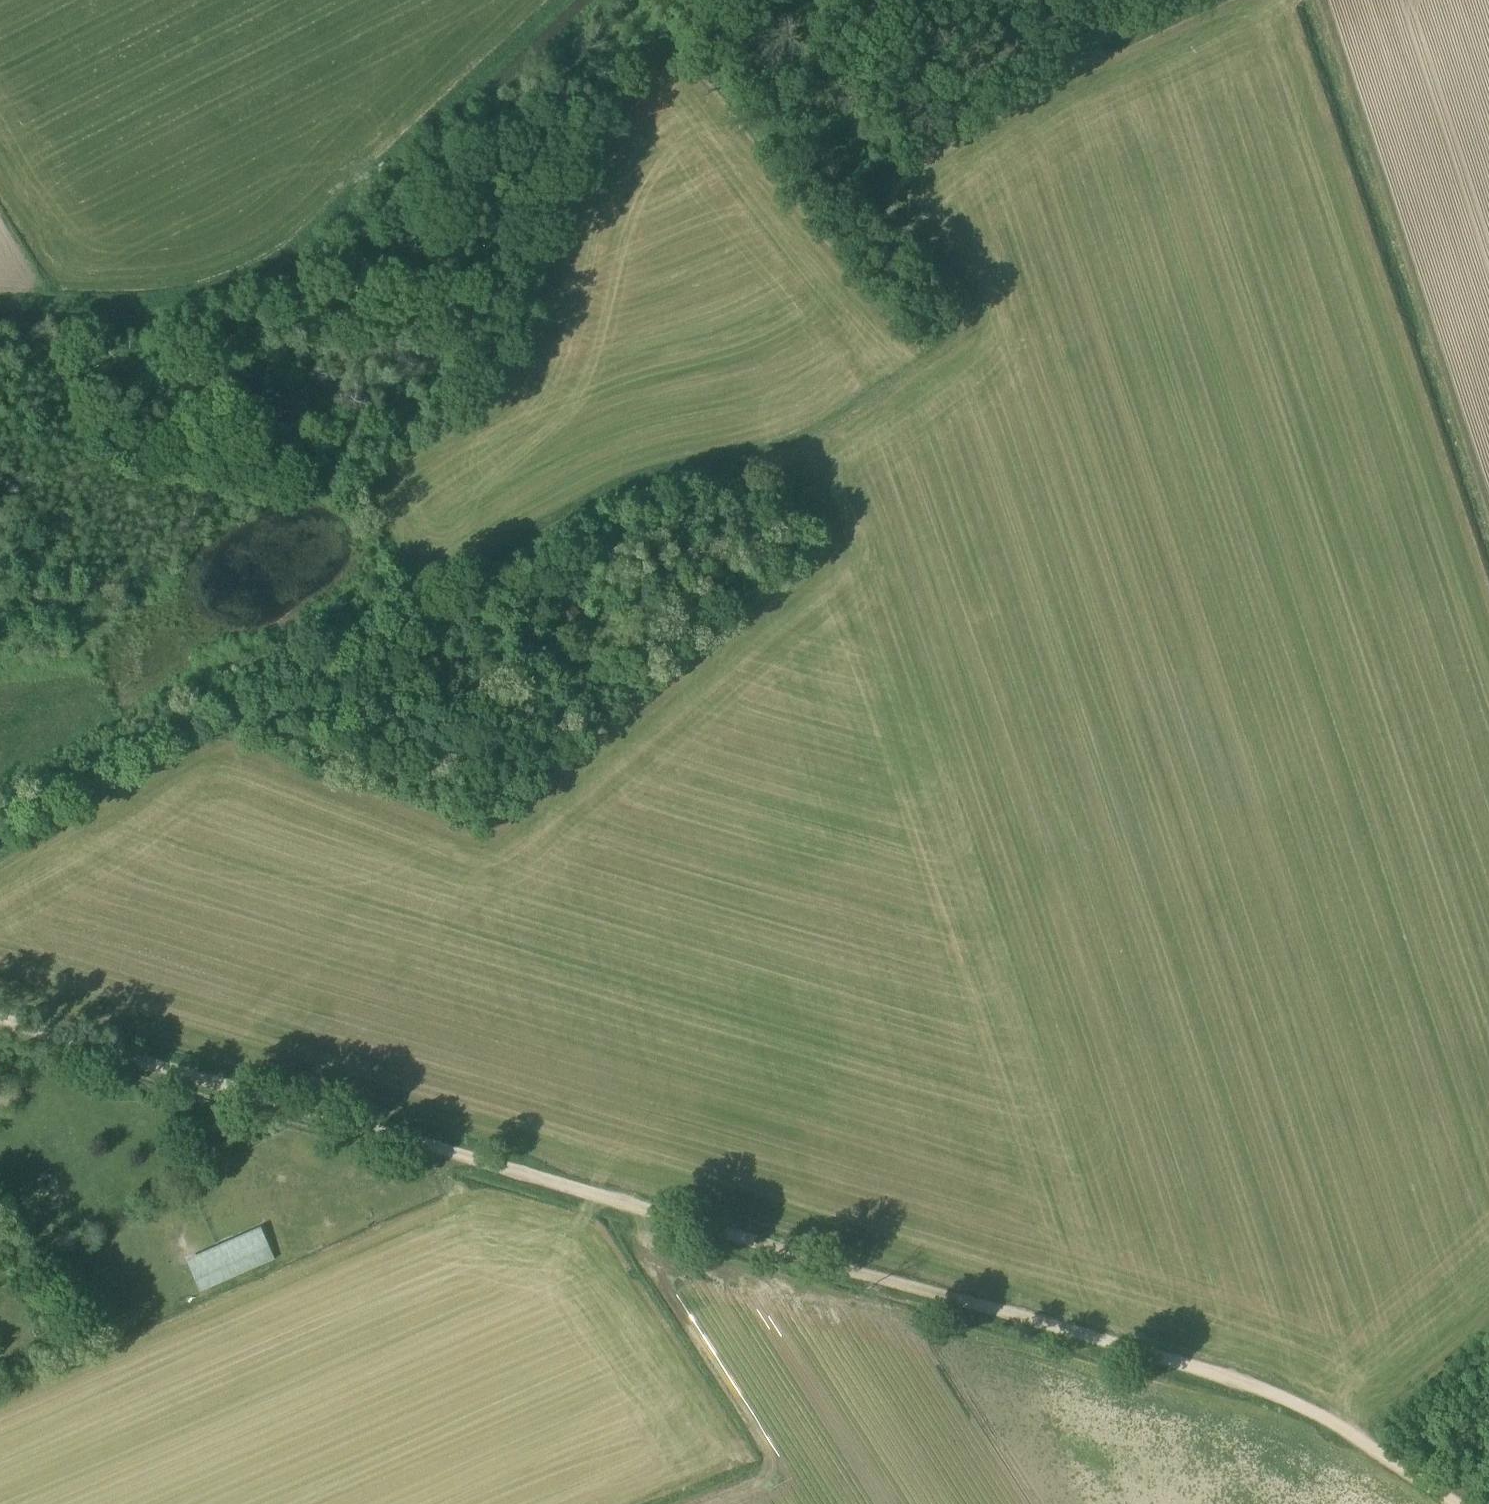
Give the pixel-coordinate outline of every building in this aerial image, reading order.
[(199,1289),(274,1255),(260,1224),(185,1257),(199,1289)]
